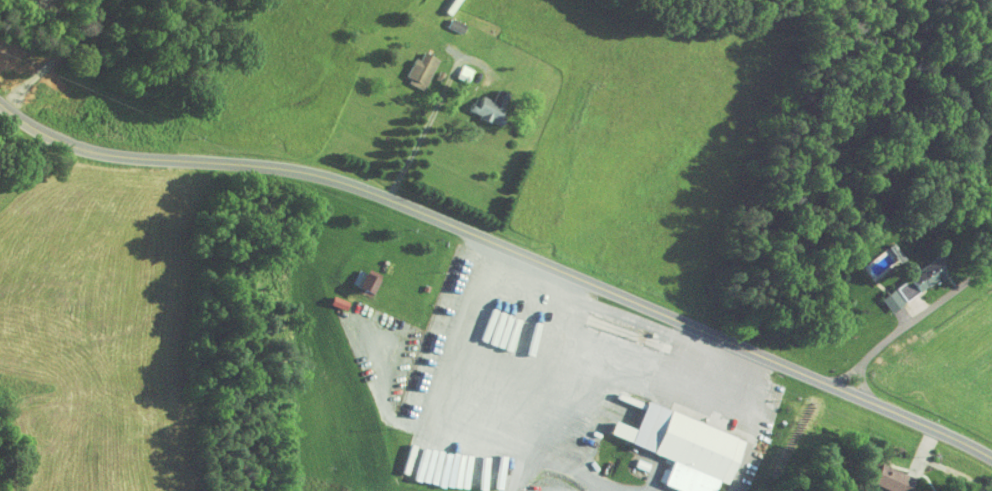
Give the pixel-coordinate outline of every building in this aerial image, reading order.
[(447,18),(443,25),(457,31),(460,24),(447,18)] [(434,59),(416,92),(401,83),(405,76),(401,74),(410,57),(415,59),(420,51),(434,59)] [(444,72),(455,77),(461,64),(450,59),(444,72)] [(463,109),(467,101),(474,104),(478,97),(488,102),(494,89),(503,94),(497,106),(498,119),(495,125),(463,109)] [(873,299),(884,314),(928,280),(930,282),(939,275),(926,258),(873,299)] [(347,279),(361,286),(369,268),(355,261),(347,279)] [(621,441),(664,460),(654,484),(670,490),(703,490),(708,480),(717,484),(735,442),(638,401),(621,441)] [(865,482),(885,490),(901,490),(906,480),(873,465),(865,482)]
